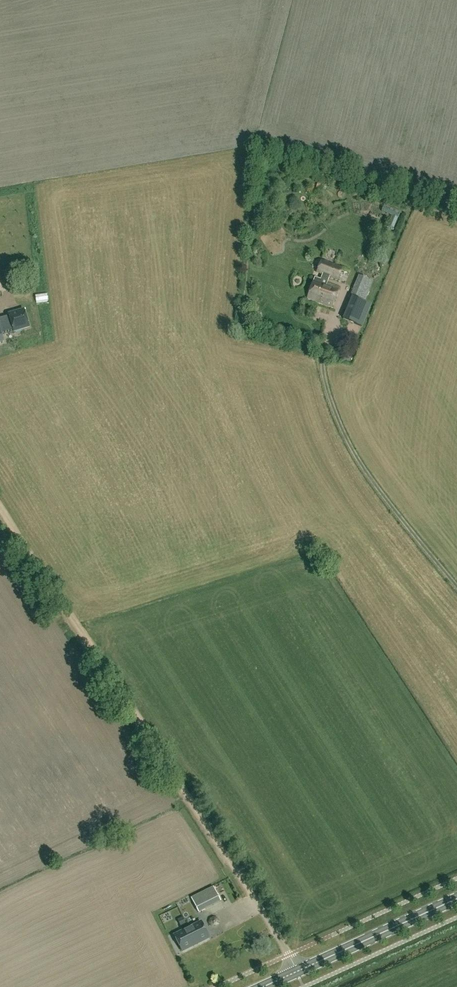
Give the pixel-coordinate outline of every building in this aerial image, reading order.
[(338,280),(342,268),(321,260),(317,272),(325,275),(330,276),(338,280)] [(339,287),(327,283),(330,276),(325,275),(323,281),(314,278),(307,298),(332,307),(339,287)] [(351,294),(365,300),(373,281),(359,275),(351,294)] [(11,303),(7,290),(1,292),(0,290),(0,306),(11,303)] [(352,297),(343,319),(354,324),(363,301),(352,297)] [(324,316),(327,310),(319,307),(317,314),(324,316)] [(4,341),(0,329),(12,326),(14,332),(29,327),(24,309),(9,314),(10,318),(0,321),(0,342),(4,341)] [(221,901),(213,887),(191,898),(198,912),(221,901)] [(201,922),(174,935),(182,951),(209,938),(201,922)] [(217,933),(204,942),(213,954),(225,945),(217,933)] [(236,934),(226,938),(228,943),(238,939),(236,934)]
